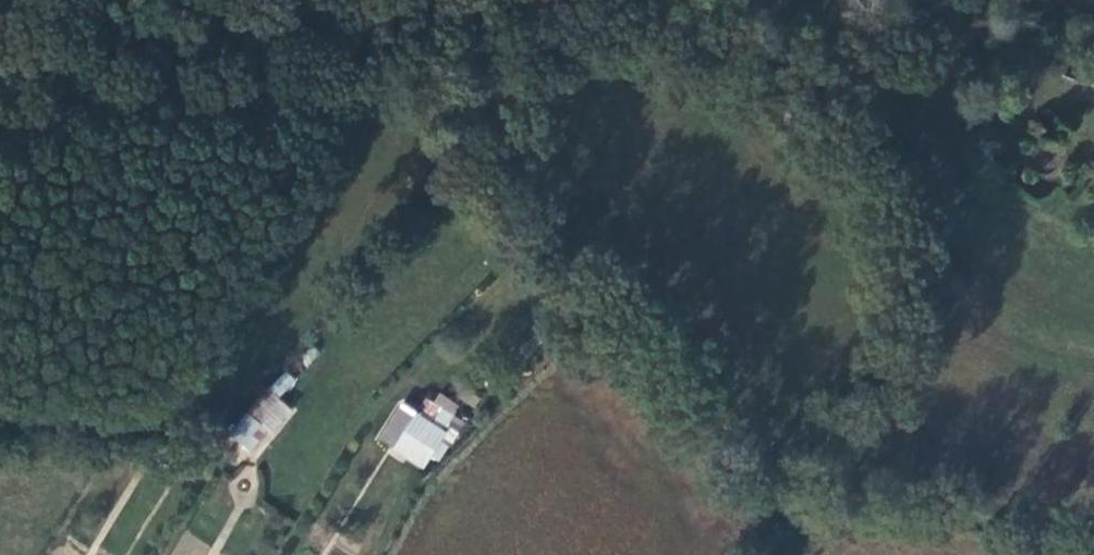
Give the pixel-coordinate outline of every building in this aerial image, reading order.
[(265,387),(228,434),(257,457),(294,410),(265,387)] [(435,390),(421,413),(445,427),(459,404),(435,390)] [(385,447),(426,471),(452,434),(413,410),(385,447)]
